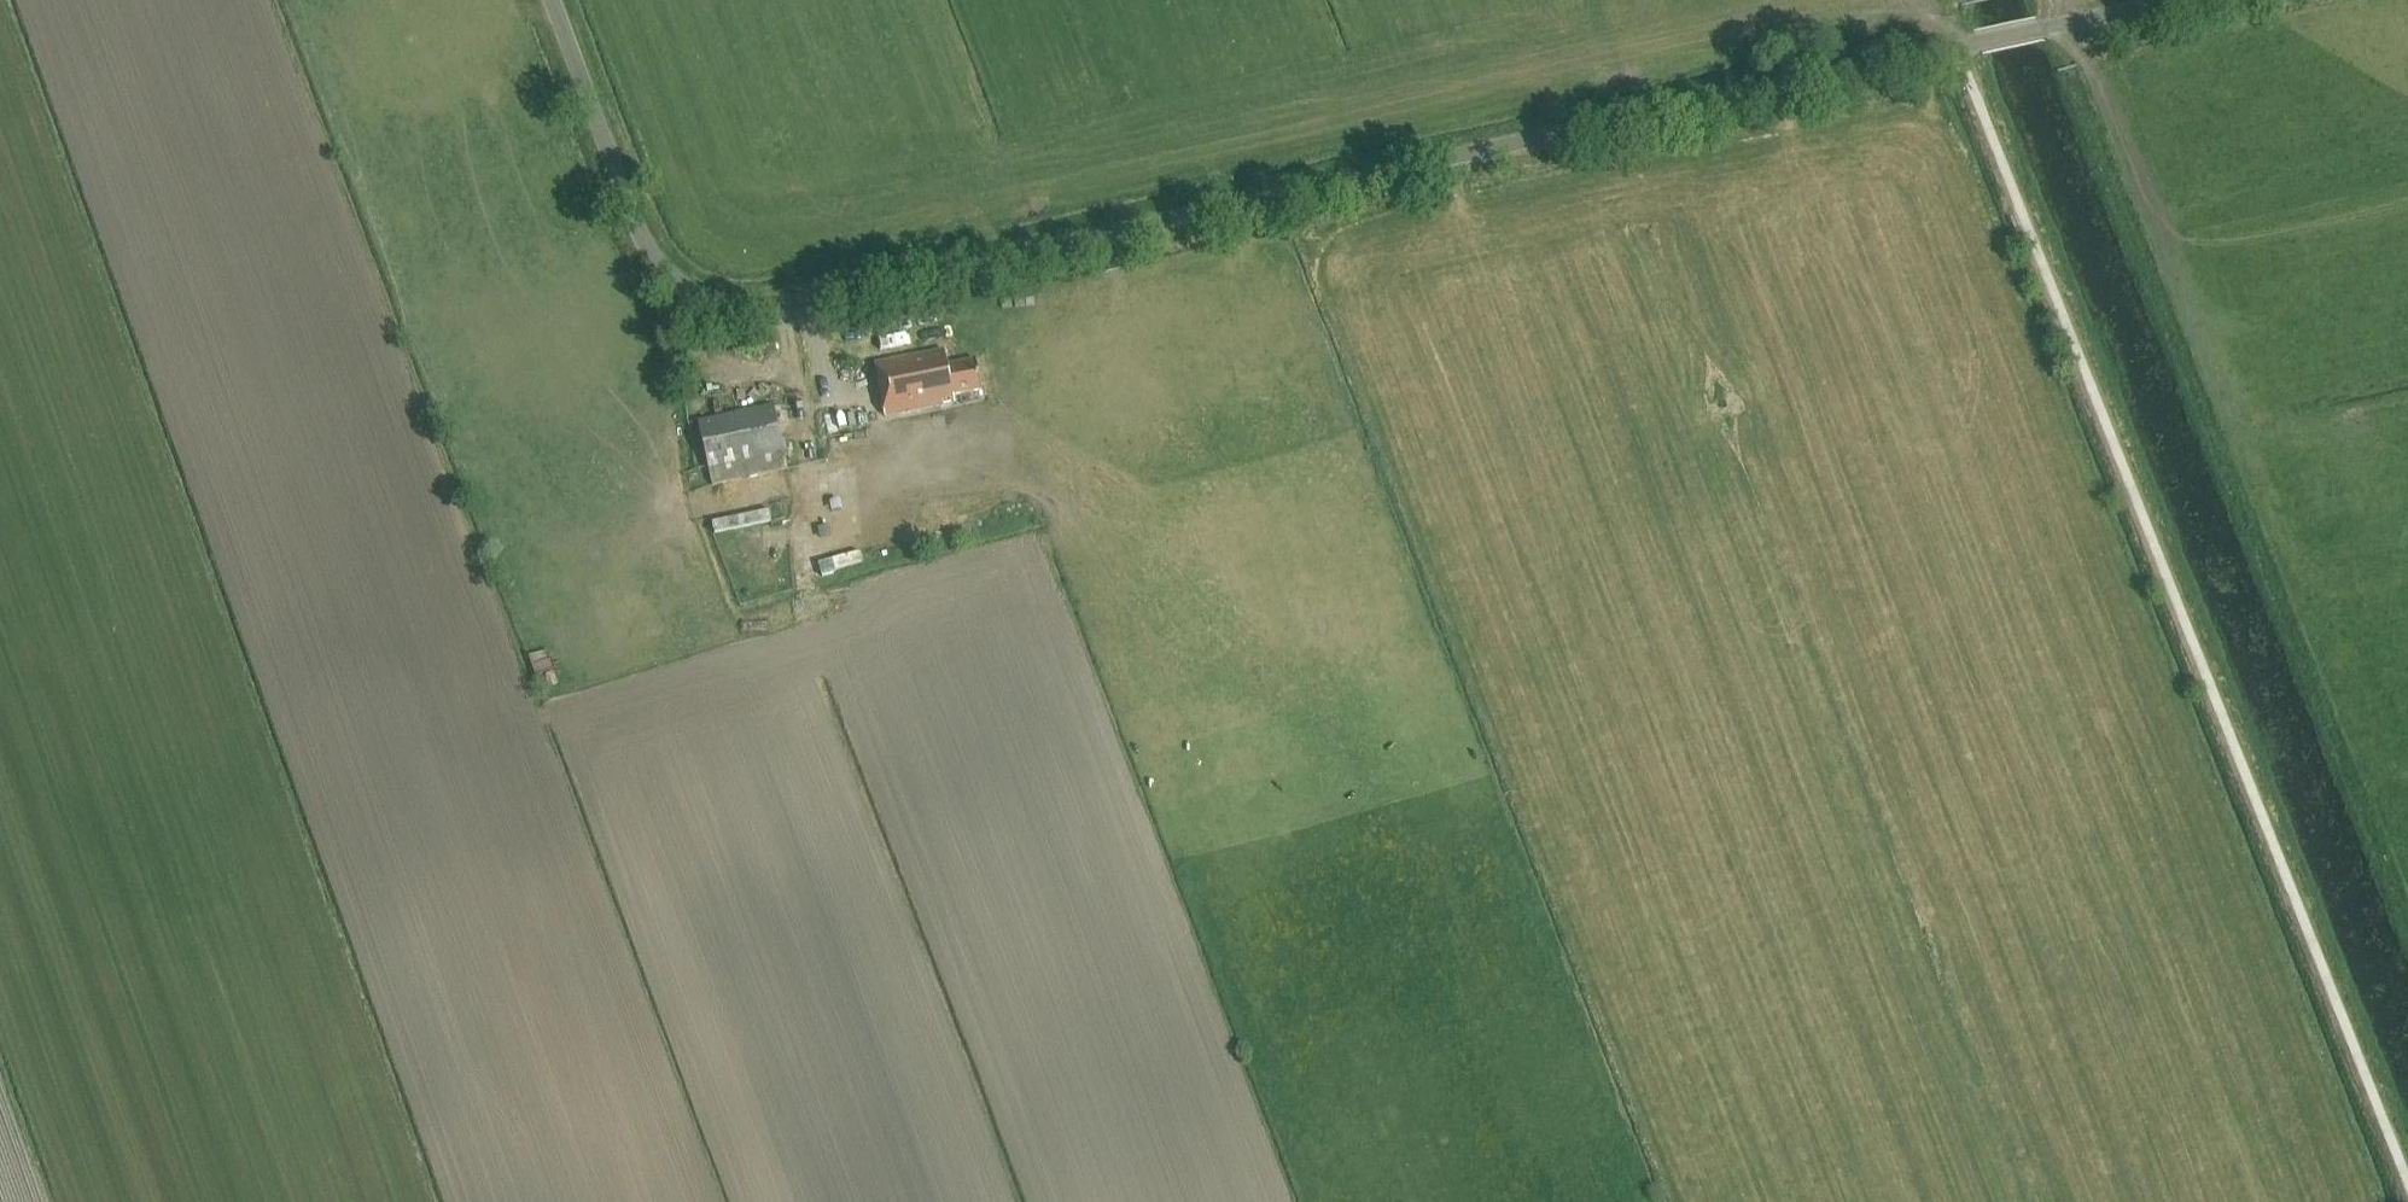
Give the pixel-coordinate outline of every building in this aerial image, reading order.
[(954,396),(982,391),(976,361),(948,366),(945,351),(875,364),(885,416),(955,403),(954,396)] [(774,405),(698,421),(712,486),(788,469),(774,405)] [(836,567),(862,561),(860,552),(834,558),(836,567)]
